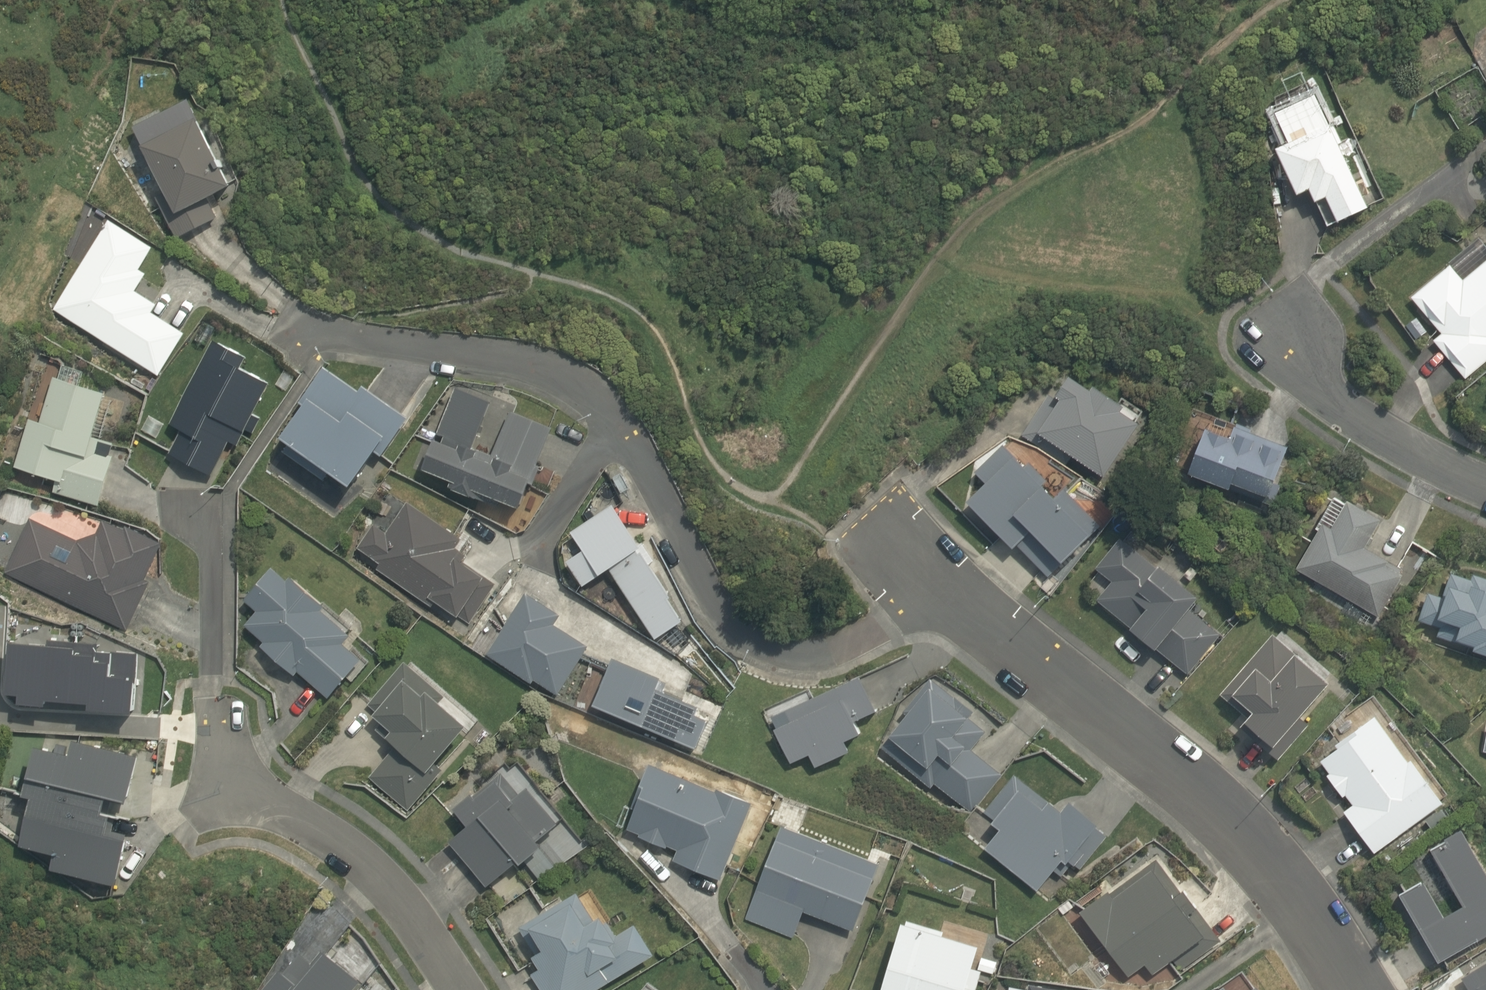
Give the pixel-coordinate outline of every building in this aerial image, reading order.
[(1335,221),(1366,206),(1328,122),(1325,124),(1314,99),(1275,117),(1286,140),(1274,145),(1297,194),(1307,190),(1312,200),(1323,194),(1335,221)] [(178,237),(218,216),(209,198),(233,186),(199,119),(145,147),(177,211),(167,216),(178,237)] [(160,375),(186,333),(152,312),(157,304),(137,290),(147,274),(140,269),(154,248),(110,220),(54,309),(160,375)] [(1463,279),(1450,264),(1412,295),(1443,332),(1435,339),(1466,376),(1485,360),(1485,260),(1463,279)] [(254,433),(261,418),(255,415),(272,383),(243,367),(249,357),(216,339),(172,424),(183,430),(171,453),(213,475),(231,440),(239,444),(247,429),(254,433)] [(84,385),(88,372),(64,365),(61,378),(55,376),(42,422),(31,419),(16,467),(58,479),(55,491),(100,504),(115,455),(111,454),(115,443),(95,437),(109,393),(84,385)] [(365,393),(327,365),(310,389),(321,397),(290,440),(360,490),(384,457),(392,463),(422,421),(371,384),(365,393)] [(1091,392),(1069,377),(1056,396),(1046,389),(1021,427),(1026,430),(1023,435),(1035,444),(1032,447),(1059,465),(1068,451),(1105,476),(1140,424),(1121,412),(1125,406),(1095,386),(1091,392)] [(474,447),(493,402),(457,387),(438,433),(444,435),(441,441),(436,439),(424,469),(453,481),(450,487),(454,488),(454,489),(473,497),(474,496),(479,498),(481,492),(521,508),(531,482),(535,484),(542,467),(537,465),(552,427),(512,411),(494,455),(474,447)] [(1189,474),(1228,488),(1230,482),(1268,496),(1287,443),(1234,425),(1230,436),(1206,427),(1189,474)] [(1025,466),(1004,444),(975,472),(986,483),(968,501),(1013,547),(1017,544),(1049,576),(1101,525),(1065,489),(1056,497),(1042,484),(1047,480),(1029,462),(1025,466)] [(1297,567),(1379,615),(1403,574),(1399,572),(1402,566),(1365,546),(1381,519),(1349,501),(1347,505),(1332,497),(1315,526),(1319,528),(1297,567)] [(464,538),(409,501),(387,532),(375,524),(359,547),(381,562),(377,568),(432,606),(436,600),(470,623),(497,583),(464,561),(468,554),(458,547),(464,538)] [(640,554),(637,550),(642,547),(614,505),(572,532),(583,550),(566,562),(583,587),(610,569),(655,639),(683,620),(669,598),(672,596),(643,552),(640,554)] [(80,540),(32,518),(6,573),(128,629),(151,580),(147,578),(164,542),(128,526),(126,530),(104,520),(98,533),(80,540)] [(1157,569),(1120,538),(1096,568),(1112,582),(1097,600),(1132,628),(1131,629),(1156,650),(1157,649),(1188,674),(1220,634),(1188,609),(1198,596),(1160,565),(1157,569)] [(297,670),(326,696),(361,658),(342,641),(349,634),(322,609),(325,605),(290,574),(286,578),(272,566),(243,599),(255,610),(243,623),(263,641),(260,644),(293,674),(297,670)] [(1419,619),(1440,625),(1436,635),(1473,648),(1472,649),(1485,654),(1485,578),(1473,574),(1471,578),(1451,572),(1443,597),(1428,592),(1419,619)] [(558,694),(590,645),(557,623),(563,614),(528,591),(487,654),(532,683),(535,678),(558,694)] [(1345,599),(1338,611),(1362,626),(1369,613),(1345,599)] [(1278,760),(1309,725),(1303,720),(1330,689),(1326,685),(1329,683),(1273,634),(1220,694),(1248,719),(1240,728),(1278,760)] [(696,748),(709,718),(697,713),(700,706),(663,690),(667,681),(614,658),(594,704),(696,748)] [(367,774),(406,809),(441,769),(432,761),(466,724),(438,701),(444,694),(404,659),(364,703),(380,720),(373,728),(393,744),(367,774)] [(972,812),(1003,773),(972,749),(987,731),(970,717),(974,711),(931,677),(907,707),(909,709),(880,746),(931,787),(935,783),(972,812)] [(867,719),(885,712),(871,678),(794,710),(800,725),(780,733),(793,764),(813,756),(818,768),(856,752),(851,740),(872,731),(867,719)] [(1408,762),(1375,716),(1334,745),(1337,749),(1320,762),(1329,774),(1327,775),(1343,797),(1346,795),(1353,805),(1344,812),(1374,853),(1443,804),(1411,760),(1408,762)] [(141,755),(77,740),(73,754),(39,746),(33,772),(31,771),(25,794),(34,796),(105,813),(109,795),(131,800),(141,755)] [(675,849),(671,859),(719,878),(752,800),(715,784),(714,788),(649,760),(630,804),(632,806),(625,826),(637,832),(636,835),(664,846),(665,844),(675,849)] [(449,839),(484,884),(514,862),(518,861),(540,844),(537,839),(556,822),(527,783),(517,790),(503,770),(496,778),(475,795),(471,791),(453,806),(466,823),(449,839)] [(1048,801),(1015,774),(984,811),(992,818),(994,820),(993,822),(1001,828),(986,847),(1037,889),(1053,869),(1062,875),(1072,862),(1080,868),(1107,835),(1095,827),(1098,823),(1069,800),(1061,810),(1049,800),(1048,801)] [(119,884),(130,838),(109,833),(113,815),(105,813),(34,796),(23,845),(58,853),(54,869),(119,884)] [(853,930),(879,863),(782,825),(745,919),(793,937),(804,911),(853,930)] [(1461,830),(1430,848),(1462,905),(1444,916),(1423,880),(1399,894),(1438,962),(1485,934),(1485,873),(1461,830)] [(1181,890),(1157,858),(1140,871),(1143,875),(1114,896),(1109,889),(1080,911),(1128,976),(1145,964),(1153,974),(1172,959),(1180,970),(1221,940),(1183,888),(1181,890)] [(540,989),(590,989),(652,952),(635,921),(615,932),(601,907),(591,913),(577,890),(518,927),(529,954),(538,966),(529,971),(540,989)] [(980,970),(969,967),(976,944),(900,918),(879,989),(974,989),(980,970)] [(327,949),(315,964),(301,952),(285,971),(282,968),(264,989),(354,989),(363,979),(327,949)] [(1460,978),(1468,989),(1485,989),(1485,961),(1460,978)]
